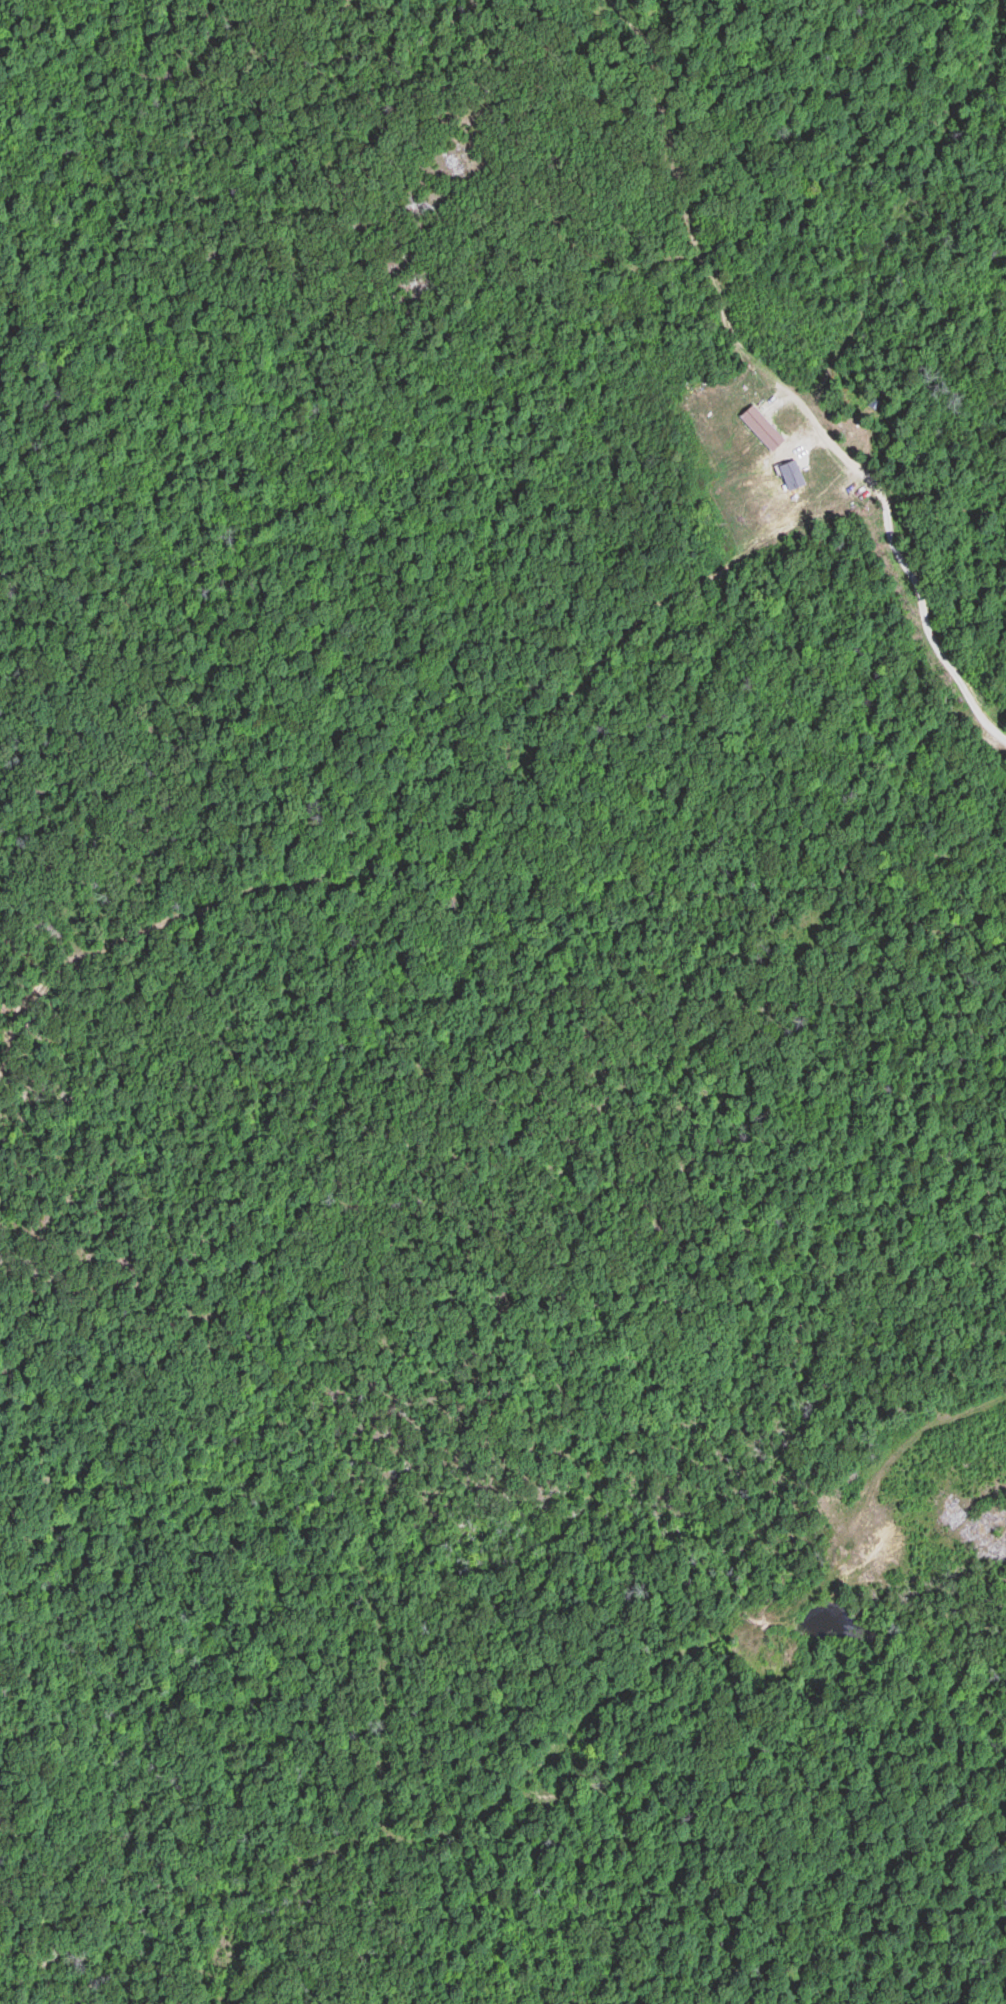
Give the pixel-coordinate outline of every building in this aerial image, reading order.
[(739,417),(771,451),(784,439),(752,405),(739,417)] [(788,490),(804,484),(794,459),(778,466),(788,490)]
